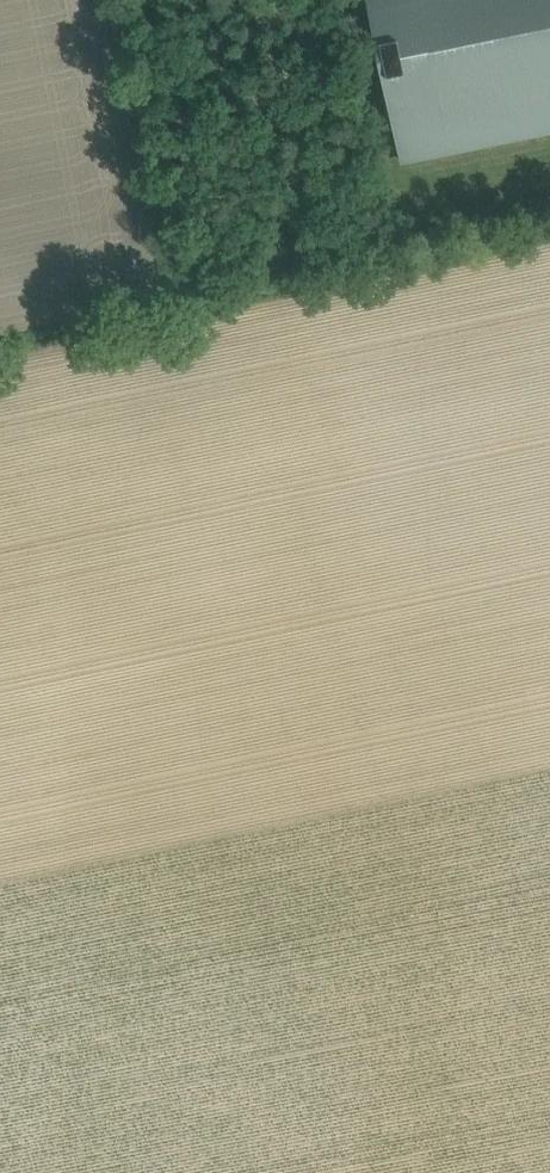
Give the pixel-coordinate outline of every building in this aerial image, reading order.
[(408,163),(549,134),(549,0),(375,0),(408,163)]
